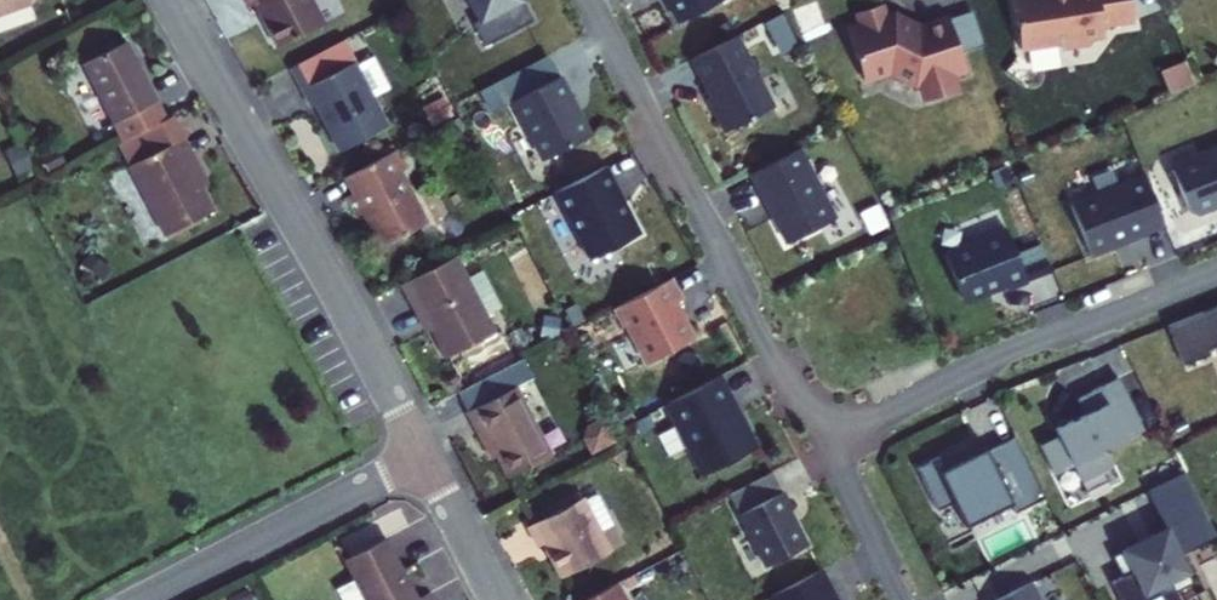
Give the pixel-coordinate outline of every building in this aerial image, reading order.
[(31,1),(31,0),(0,0),(0,13),(31,1)] [(324,23),(312,0),(244,0),(248,7),(255,3),(278,47),(324,23)] [(517,0),(470,0),(480,19),(517,0)] [(525,0),(517,0),(480,19),(474,22),(486,45),(535,20),(525,0)] [(680,22),(722,0),(669,0),(680,22)] [(1132,0),(1015,0),(1022,49),(1062,43),(1068,47),(1092,44),(1091,39),(1106,36),(1104,26),(1135,21),(1132,0)] [(816,2),(794,10),(802,33),(825,25),(816,2)] [(969,72),(951,17),(918,28),(900,19),(901,17),(897,15),(889,17),(884,3),(858,12),(862,24),(849,28),(866,79),(893,70),(918,83),(922,81),(928,100),(955,91),(950,78),(969,72)] [(782,15),(765,24),(781,55),(798,45),(782,15)] [(739,34),(693,58),(716,103),(713,105),(726,131),(776,105),(739,34)] [(123,141),(166,118),(126,40),(82,63),(123,141)] [(304,91),(356,65),(343,40),(291,66),(304,91)] [(356,65),(373,97),(390,88),(373,56),(356,65)] [(513,102),(560,78),(549,56),(479,92),(490,113),(513,102)] [(1164,71),(1173,94),(1196,85),(1187,62),(1164,71)] [(356,65),(304,91),(312,106),(316,104),(340,151),(388,126),(373,97),(356,65)] [(560,78),(513,102),(544,161),(591,137),(560,78)] [(443,97),(422,108),(432,127),(453,116),(443,97)] [(118,143),(129,164),(183,137),(171,115),(166,118),(123,141),(118,143)] [(203,175),(183,137),(129,164),(166,234),(213,210),(201,187),(196,178),(203,175)] [(23,143),(5,152),(17,177),(34,168),(23,143)] [(49,172),(66,163),(55,144),(39,153),(49,172)] [(1199,153),(1201,158),(1173,169),(1190,211),(1197,214),(1216,207),(1216,202),(1216,200),(1216,199),(1216,146),(1199,153)] [(801,147),(751,172),(788,242),(837,217),(801,147)] [(382,245),(426,222),(399,171),(407,167),(398,148),(345,175),(354,192),(346,196),(356,216),(364,212),(382,245)] [(606,166),(556,191),(591,259),(641,233),(606,166)] [(1006,166),(990,173),(997,189),(1013,182),(1006,166)] [(1071,203),(1092,254),(1166,225),(1146,174),(1071,203)] [(207,183),(203,175),(196,178),(201,187),(207,183)] [(871,236),(889,226),(878,205),(860,214),(871,236)] [(945,253),(964,301),(1006,285),(1008,289),(1028,281),(1018,254),(1008,229),(945,253)] [(1040,245),(1018,254),(1028,281),(1051,272),(1040,245)] [(104,282),(113,270),(90,253),(81,265),(104,282)] [(447,357),(495,332),(487,316),(468,279),(455,255),(402,283),(411,301),(417,299),(432,328),(447,357)] [(482,272),(468,279),(487,316),(501,309),(482,272)] [(672,278),(615,307),(625,326),(628,324),(647,362),(695,338),(676,302),(682,298),(672,278)] [(417,299),(411,301),(427,331),(432,328),(417,299)] [(573,327),(585,321),(577,305),(565,312),(573,327)] [(1169,325),(1184,364),(1210,354),(1208,349),(1216,345),(1216,306),(1169,325)] [(560,320),(543,318),(541,337),(557,339),(560,320)] [(759,446),(722,374),(668,402),(705,474),(759,446)] [(1107,404),(1124,439),(1145,429),(1119,377),(1077,398),(1085,414),(1107,404)] [(508,476),(551,454),(515,385),(467,410),(477,429),(482,426),(508,476)] [(1059,435),(1074,464),(1082,481),(1113,466),(1104,449),(1124,439),(1107,404),(1085,414),(1056,429),(1059,435)] [(655,427),(649,416),(635,424),(640,434),(655,427)] [(615,443),(603,419),(588,426),(584,440),(592,454),(615,443)] [(985,449),(1012,504),(1016,512),(1047,497),(1016,434),(985,449)] [(1056,473),(1074,464),(1059,435),(1042,444),(1056,473)] [(967,526),(1012,504),(985,449),(947,468),(940,471),(955,502),(967,526)] [(938,510),(955,502),(940,471),(947,468),(941,455),(917,467),(938,510)] [(746,485),(756,505),(783,491),(773,471),(746,485)] [(1148,490),(1167,529),(1177,549),(1215,531),(1186,471),(1148,490)] [(740,513),(756,505),(746,485),(729,494),(740,513)] [(756,505),(740,513),(767,566),(808,545),(790,510),(792,509),(783,491),(756,505)] [(562,576),(610,551),(582,497),(528,525),(539,545),(544,543),(562,576)] [(1176,591),(1193,582),(1177,549),(1167,529),(1113,555),(1124,577),(1129,574),(1142,599),(1173,585),(1176,591)] [(367,599),(435,599),(431,592),(418,599),(386,538),(345,559),(356,579),(367,599)] [(771,595),(774,599),(835,599),(829,589),(833,587),(823,568),(771,595)] [(1124,577),(1115,581),(1124,599),(1142,599),(1129,574),(1124,577)] [(356,579),(339,588),(345,599),(367,599),(356,579)] [(617,582),(582,599),(627,599),(617,582)] [(995,599),(1041,599),(1032,582),(995,599)] [(1176,591),(1173,585),(1142,599),(1181,599),(1176,591)] [(247,587),(228,597),(229,599),(253,599),(247,587)] [(334,591),(317,599),(338,599),(334,591)]
